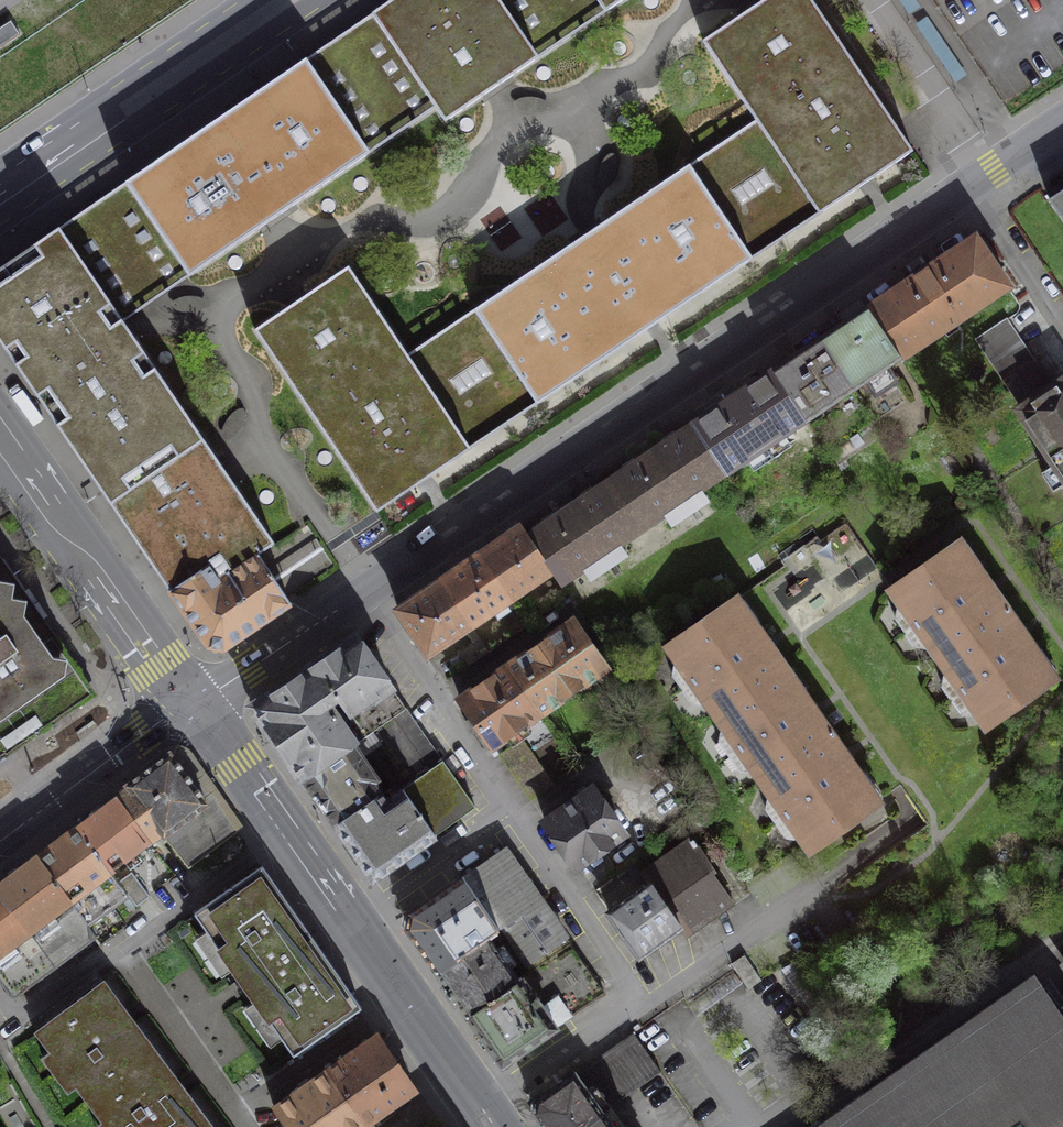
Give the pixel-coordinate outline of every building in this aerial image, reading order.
[(538,57),(499,0),(392,0),(306,59),(369,152),(435,107),(445,121),(499,86),(538,57)] [(538,57),(622,0),(499,0),(538,57)] [(811,0),(764,0),(756,5),(703,41),(756,120),(689,164),(752,258),(913,151),(811,0)] [(11,20),(0,27),(0,47),(20,33),(11,20)] [(369,152),(306,59),(59,228),(123,321),(369,152)] [(752,258),(689,164),(474,309),(537,404),(752,258)] [(1050,200),(1062,219),(1062,191),(1050,200)] [(59,228),(0,268),(0,342),(110,503),(203,439),(123,321),(59,228)] [(975,236),(866,308),(897,354),(914,343),(917,348),(991,299),(988,294),(1006,282),(975,236)] [(537,404),(474,309),(407,354),(348,266),(255,330),(376,511),(537,404)] [(866,308),(820,339),(853,388),(864,380),(875,397),(898,381),(887,365),(899,357),(897,354),(866,308)] [(1042,376),(1005,320),(976,339),(1013,395),(1042,376)] [(820,339),(773,369),(807,419),(853,388),(820,339)] [(773,369),(692,424),(724,473),(807,419),(773,369)] [(1051,389),(1042,376),(1013,395),(1022,409),(1019,410),(1048,452),(1062,441),(1062,381),(1051,389)] [(609,480),(642,528),(724,473),(692,424),(609,480)] [(274,542),(203,439),(110,503),(169,590),(209,562),(215,571),(239,555),(244,562),(258,553),(274,542)] [(1048,452),(1062,474),(1062,441),(1048,452)] [(642,528),(609,480),(527,534),(551,569),(560,583),(642,528)] [(551,569),(527,534),(521,525),(481,553),(510,596),(551,569)] [(1006,610),(958,542),(892,589),(902,604),(897,608),(895,616),(917,647),(924,647),(929,643),(940,657),(1006,610)] [(209,562),(169,590),(174,597),(210,647),(216,647),(222,648),(291,602),(258,553),(244,562),(239,555),(215,571),(209,562)] [(510,596),(481,553),(440,580),(469,624),(510,596)] [(0,557),(0,604),(22,589),(0,557)] [(469,624),(440,580),(398,608),(427,652),(469,624)] [(22,589),(0,604),(0,751),(4,757),(96,693),(22,589)] [(782,665),(736,598),(668,645),(679,660),(673,665),(672,673),(693,703),(700,704),(707,699),(715,711),(782,665)] [(1054,677),(1006,610),(940,657),(949,670),(943,675),(941,682),(963,713),(971,714),(977,710),(987,724),(1054,677)] [(573,619),(505,666),(538,715),(607,667),(573,619)] [(356,743),(406,708),(357,637),(305,671),(356,743)] [(830,734),(782,665),(715,711),(726,728),(720,732),(719,739),(740,769),(747,771),(753,766),(763,780),(830,734)] [(538,715),(505,666),(459,698),(493,746),(538,715)] [(305,671),(258,703),(258,712),(304,779),(354,744),(356,743),(305,671)] [(401,789),(434,835),(475,807),(406,708),(356,743),(354,744),(361,754),(380,741),(409,783),(401,789)] [(877,802),(830,734),(763,780),(773,794),(765,799),(765,806),(786,836),(791,838),(800,833),(810,848),(877,802)] [(525,791),(531,800),(553,785),(522,743),(501,759),(508,768),(525,791)] [(354,744),(304,779),(335,825),(381,793),(372,780),(377,777),(361,754),(354,744)] [(204,800),(169,753),(126,785),(128,787),(116,796),(150,840),(161,832),(204,800)] [(623,832),(591,787),(545,820),(577,866),(623,832)] [(381,793),(335,825),(373,879),(434,835),(401,789),(386,800),(381,793)] [(150,840),(116,796),(76,826),(109,870),(150,840)] [(214,796),(204,800),(161,832),(189,867),(238,830),(214,796)] [(109,870),(76,826),(35,857),(87,925),(128,895),(118,881),(109,870)] [(714,870),(694,839),(644,873),(650,882),(682,926),(687,934),(732,902),(711,872),(714,870)] [(504,848),(462,877),(498,929),(500,928),(540,899),(504,848)] [(35,857),(0,882),(0,896),(54,967),(96,936),(87,925),(35,857)] [(361,1006),(263,866),(195,912),(293,1054),(361,1006)] [(118,881),(128,895),(134,903),(148,894),(132,871),(118,881)] [(462,877),(410,914),(408,927),(437,969),(489,934),(490,935),(498,929),(462,877)] [(682,926),(650,882),(608,911),(639,955),(682,926)] [(0,896),(0,980),(13,997),(54,967),(0,896)] [(566,937),(540,899),(500,928),(526,965),(566,937)] [(489,934),(437,969),(468,1013),(519,977),(490,935),(489,934)] [(519,977),(468,1013),(502,1063),(604,992),(570,942),(519,977)] [(761,979),(744,955),(732,963),(748,988),(761,979)] [(156,1052),(103,981),(37,1031),(91,1101),(156,1052)] [(1057,1018),(1059,1016),(1057,1014),(1056,1015),(1035,987),(1037,985),(1034,981),(825,1126),(823,1126),(1062,1126),(1062,1027),(1057,1018)] [(377,1035),(326,1070),(364,1125),(415,1090),(377,1035)] [(637,1039),(584,1076),(608,1109),(660,1072),(637,1039)] [(91,1101),(110,1126),(202,1126),(209,1122),(156,1052),(91,1101)] [(326,1070),(275,1105),(290,1126),(361,1126),(364,1125),(326,1070)] [(547,1126),(581,1126),(602,1113),(574,1073),(537,1099),(534,1109),(547,1126)] [(825,1126),(809,1103),(776,1126),(823,1126),(825,1126)] [(602,1113),(581,1126),(612,1126),(602,1113)]
